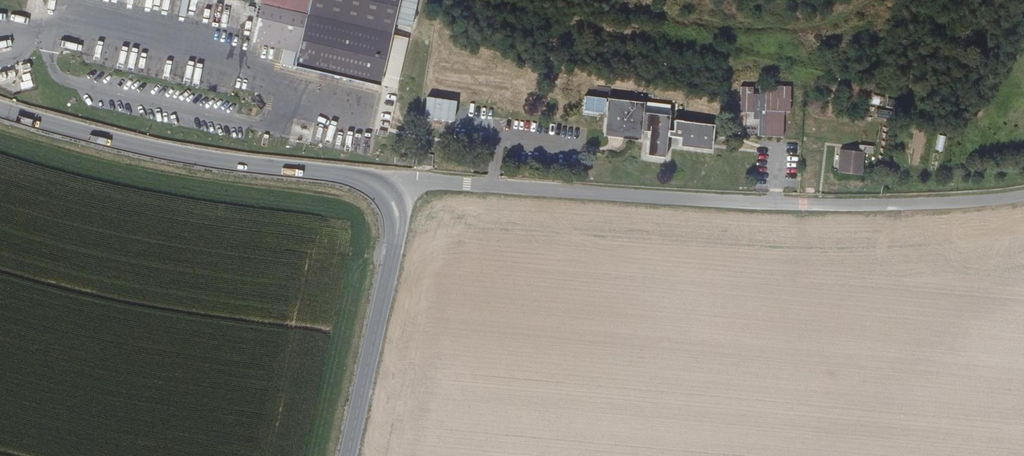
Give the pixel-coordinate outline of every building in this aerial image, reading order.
[(262,43),(273,0),(86,0),(262,43)] [(417,0),(322,0),(317,20),(290,13),(294,0),(273,0),(262,43),(308,55),(304,70),(393,93),(406,41),(410,29),(417,0)] [(290,13),(317,20),(322,0),(294,0),(290,13)] [(410,29),(425,33),(431,12),(434,0),(417,0),(410,29)] [(161,20),(160,26),(173,29),(174,24),(161,20)] [(764,83),(762,114),(771,114),(771,121),(764,120),(764,133),(789,134),(789,121),(796,122),(797,115),(813,116),(814,105),(814,92),(801,91),(788,91),(789,84),(764,83)] [(616,142),(652,146),(652,140),(624,137),(626,110),(650,113),(650,117),(655,118),(656,107),(619,104),(616,142)] [(500,116),(442,105),(439,125),(446,126),(443,141),(493,151),(500,116)] [(662,138),(661,162),(679,163),(681,142),(682,136),(683,121),(655,118),(650,117),(650,113),(626,110),(624,137),(652,140),(655,137),(662,138)] [(696,126),(688,125),(687,136),(682,136),(681,142),(694,143),(696,126)] [(728,129),(696,126),(694,143),(694,151),(726,154),(728,129)] [(854,153),(853,175),(877,178),(879,156),(891,157),(890,147),(875,147),(875,155),(854,153)] [(392,159),(391,169),(413,171),(414,161),(392,159)] [(424,165),(424,171),(439,172),(440,161),(433,161),(433,165),(424,165)]
